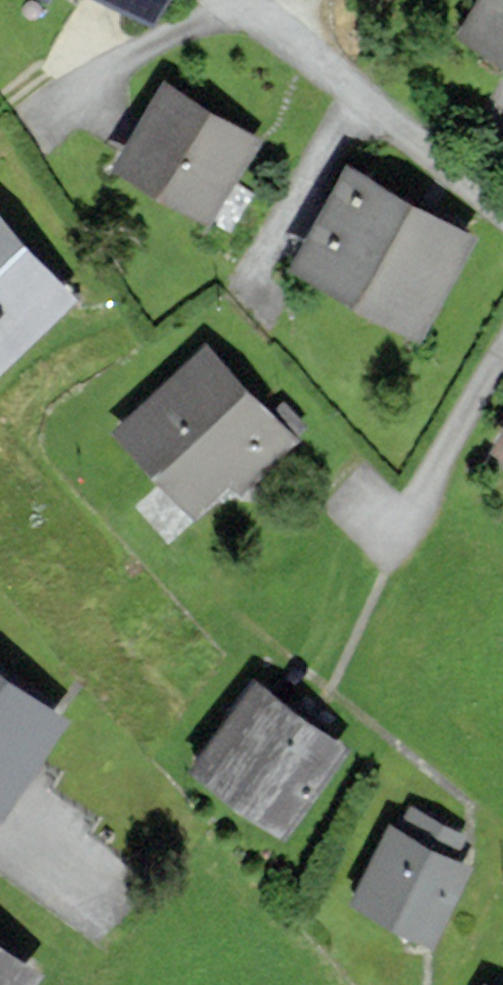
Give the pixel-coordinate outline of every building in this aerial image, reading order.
[(149,14),(158,0),(126,0),(149,14)] [(466,25),(502,46),(502,0),(481,0),(466,25)] [(254,137),(164,83),(119,159),(208,213),(254,137)] [(468,231),(347,165),(299,254),(420,319),(468,231)] [(0,214),(0,351),(69,289),(0,214)] [(123,427),(195,506),(234,470),(241,478),(288,436),(208,349),(123,427)] [(60,713),(0,670),(0,795),(60,713)] [(256,682),(199,759),(283,821),(340,744),(256,682)] [(390,825),(357,895),(434,932),(467,862),(453,855),(463,833),(412,809),(402,830),(390,825)] [(35,967),(0,942),(0,984),(22,984),(35,967)]
